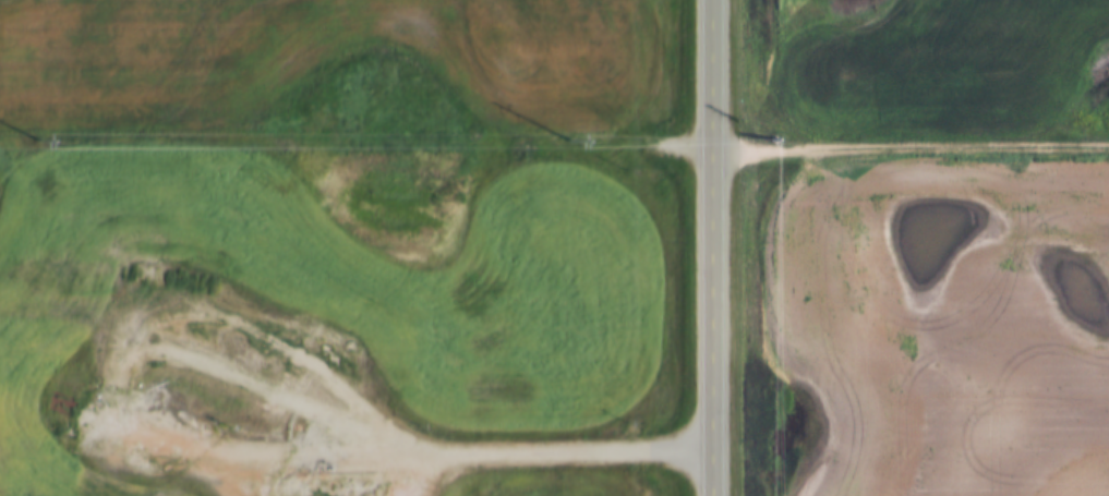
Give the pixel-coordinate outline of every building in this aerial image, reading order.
[(303,477),(301,477),(300,477),(298,476),(297,475),(296,474),(296,473),(296,471),(297,469),(298,468),(299,468),(301,467),(302,468),(304,468),(305,470),(306,471),(306,473),(305,475),(304,476),(303,477)] [(328,477),(327,477),(325,477),(324,477),(323,476),(322,474),(321,473),(321,471),(322,470),(323,469),(325,468),(326,468),(328,468),(329,469),(330,470),(332,471),(332,473),(332,475),(330,476),(328,477)] [(316,479),(315,479),(313,479),(311,479),(310,477),(309,475),(309,474),(309,472),(310,471),(311,470),(312,469),(314,469),(316,469),(317,470),(318,471),(320,472),(320,474),(318,476),(317,477),(316,479)] [(341,479),(339,479),(337,479),(336,479),(335,477),(334,475),(334,474),(334,472),(334,471),(335,470),(337,469),(338,469),(340,469),(342,470),(343,471),(343,472),(343,474),(343,476),(342,477),(341,479)] [(328,489),(326,489),(325,489),(323,489),(322,488),(321,486),(321,485),(321,483),(322,482),(323,481),(324,480),(326,480),(327,480),(329,481),(330,482),(332,483),(332,485),(330,487),(329,488),(328,489)] [(302,491),(300,492),(298,492),(297,491),(296,489),(294,488),(294,486),(294,485),(294,483),(296,482),(298,481),(299,481),(301,481),(303,482),(304,483),(304,485),(304,487),(304,488),(303,491),(302,491)] [(316,491),(314,492),(313,492),(311,491),(310,489),(309,488),(309,486),(309,485),(310,483),(311,482),(312,481),(314,481),(315,481),(317,482),(318,483),(320,485),(320,487),(318,488),(317,491),(316,491)] [(341,491),(340,491),(338,491),(337,491),(335,489),(335,487),(334,486),(334,484),(335,483),(336,482),(338,481),(339,481),(341,481),(342,482),(343,483),(345,484),(345,486),(345,488),(343,489),(341,491)]
